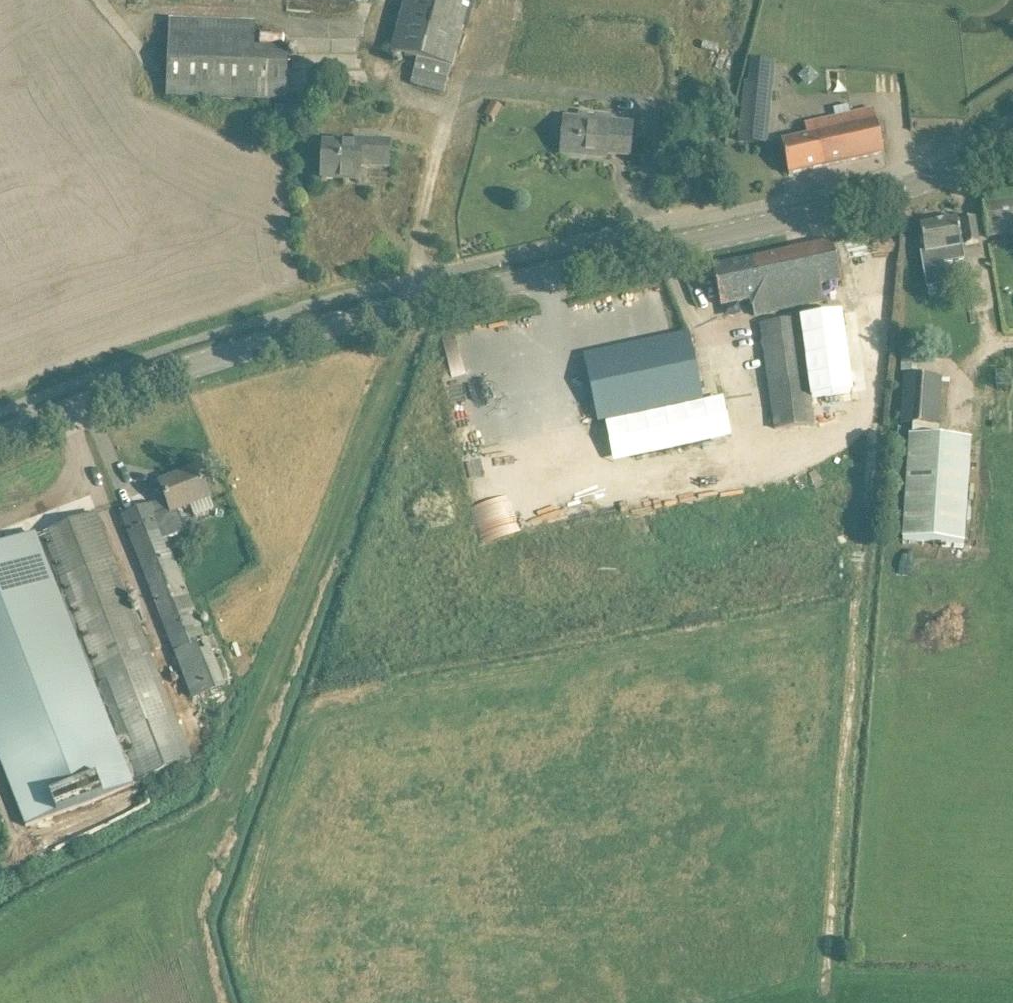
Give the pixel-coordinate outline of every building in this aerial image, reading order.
[(391,53),(416,59),(409,85),(445,95),(470,0),(406,0),(391,53)] [(775,8),(752,99),(792,109),(815,18),(775,8)] [(167,99),(287,102),(288,48),(255,47),(256,21),(170,19),(167,99)] [(805,125),(808,136),(782,142),(789,175),(884,154),(874,109),(805,125)] [(613,116),(588,114),(580,114),(579,118),(565,117),(561,154),(605,158),(607,158),(607,154),(630,156),(633,122),(612,120),(613,116)] [(388,168),(389,148),(389,142),(355,140),(355,146),(325,144),(322,179),(360,181),(361,166),(388,168)] [(981,198),(989,239),(1012,234),(1012,192),(981,198)] [(925,252),(921,253),(927,288),(949,284),(945,264),(965,261),(962,248),(962,246),(979,243),(975,219),(958,221),(958,220),(921,227),(924,246),(925,252)] [(824,302),(821,286),(841,281),(833,242),(713,267),(721,307),(751,300),(755,317),(824,302)] [(869,383),(861,334),(858,314),(800,322),(800,319),(761,324),(772,400),(776,430),(816,424),(812,395),(823,393),(822,389),(869,383)] [(704,398),(694,353),(690,334),(584,356),(598,421),(613,418),(620,448),(660,442),(653,409),(704,398)] [(923,437),(924,425),(939,426),(943,377),(903,374),(900,424),(914,425),(913,437),(910,437),(904,539),(965,543),(972,440),(923,437)] [(209,497),(206,489),(198,470),(161,485),(167,500),(152,505),(152,504),(122,516),(129,535),(171,641),(171,642),(193,698),(223,686),(210,653),(220,649),(215,636),(205,640),(161,528),(177,522),(173,511),(209,497)] [(191,761),(103,533),(96,514),(43,535),(50,553),(139,781),(140,781),(191,761)] [(50,553),(43,535),(0,551),(0,759),(26,827),(140,783),(140,781),(139,781),(50,553)]
